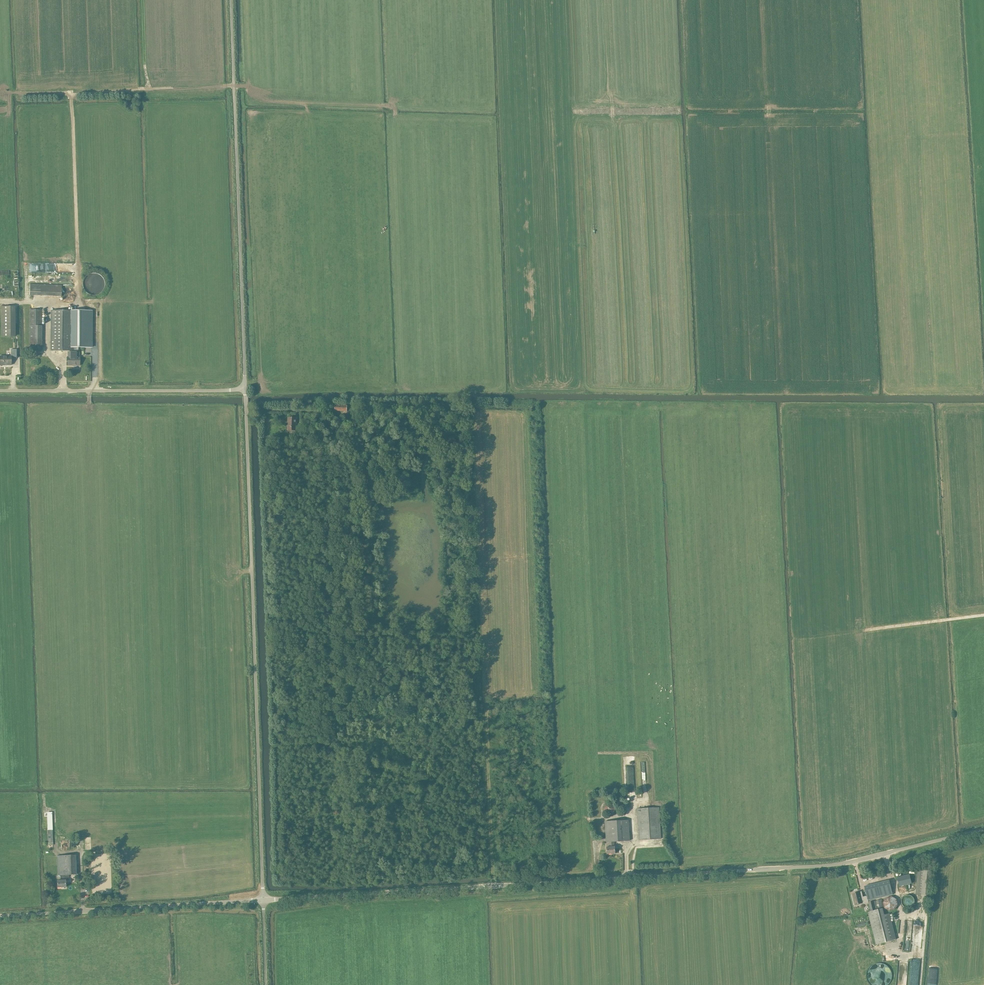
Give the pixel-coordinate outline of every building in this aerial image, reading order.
[(89,293),(98,294),(98,291),(102,291),(103,282),(99,282),(100,277),(93,276),(93,278),(89,277),(89,280),(93,281),(92,284),(89,284),(89,293)] [(29,295),(61,297),(62,285),(30,284),(29,295)] [(11,306),(1,306),(1,336),(11,336),(15,336),(15,306),(11,306)] [(42,346),(42,309),(30,309),(29,345),(42,346)] [(72,351),(74,351),(74,348),(92,348),(92,311),(74,311),(51,310),(51,351),(68,351),(72,351)] [(16,356),(16,349),(11,349),(11,356),(0,356),(0,364),(6,364),(6,365),(11,365),(11,357),(16,356)] [(68,357),(68,366),(79,365),(79,357),(72,357),(72,351),(68,351),(68,357)] [(288,430),(290,430),(290,433),(297,434),(297,430),(296,430),(296,418),(288,418),(288,430)] [(615,812),(612,804),(604,806),(606,814),(615,812)] [(659,807),(637,808),(639,840),(661,839),(659,807)] [(629,820),(605,821),(606,842),(609,842),(609,847),(614,846),(614,842),(630,841),(629,820)] [(65,880),(65,875),(77,875),(76,855),(57,856),(58,875),(60,875),(61,880),(65,880)] [(932,870),(917,869),(916,894),(930,895),(932,870)] [(912,883),(910,874),(897,877),(900,886),(912,883)] [(869,901),(893,895),(889,880),(864,886),(867,896),(864,897),(864,895),(861,896),(863,903),(869,902),(869,901)] [(863,903),(861,896),(860,892),(853,894),(855,905),(863,903)] [(890,911),(895,910),(898,905),(897,899),(892,896),(886,898),(883,903),(885,908),(890,911)] [(870,911),(868,912),(876,944),(891,941),(896,939),(890,914),(885,915),(883,908),(877,909),(876,901),(868,902),(870,911)] [(878,975),(880,975),(880,982),(891,982),(891,965),(880,964),(880,972),(878,972),(878,975)] [(938,968),(931,968),(929,981),(930,981),(930,984),(936,984),(938,968)]
